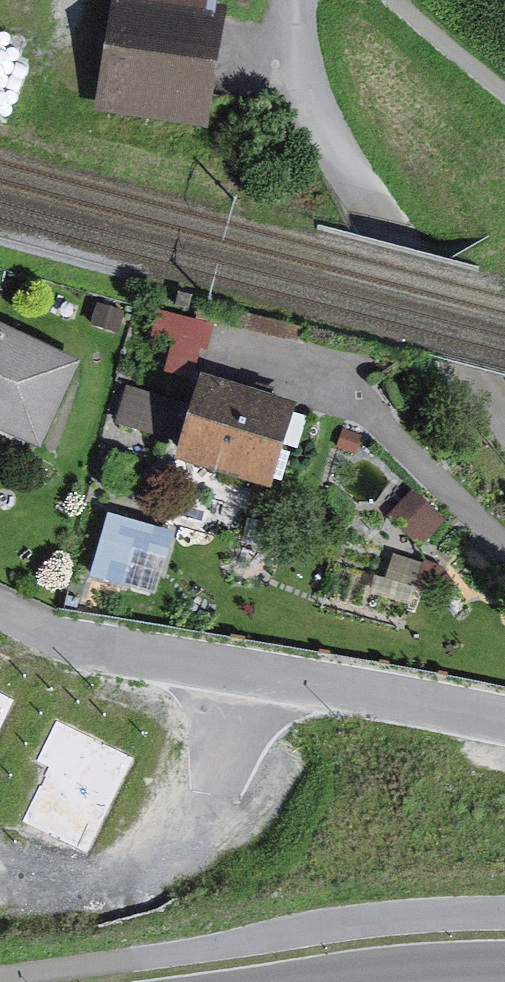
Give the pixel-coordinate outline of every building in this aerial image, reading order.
[(111,77),(220,90),(231,0),(120,0),(111,77)] [(0,323),(0,453),(9,431),(45,446),(81,356),(0,323)] [(305,407),(224,385),(202,467),(283,489),(305,407)] [(0,692),(0,744),(21,702),(0,692)] [(137,759),(56,720),(36,761),(47,766),(20,821),(90,855),(137,759)]
